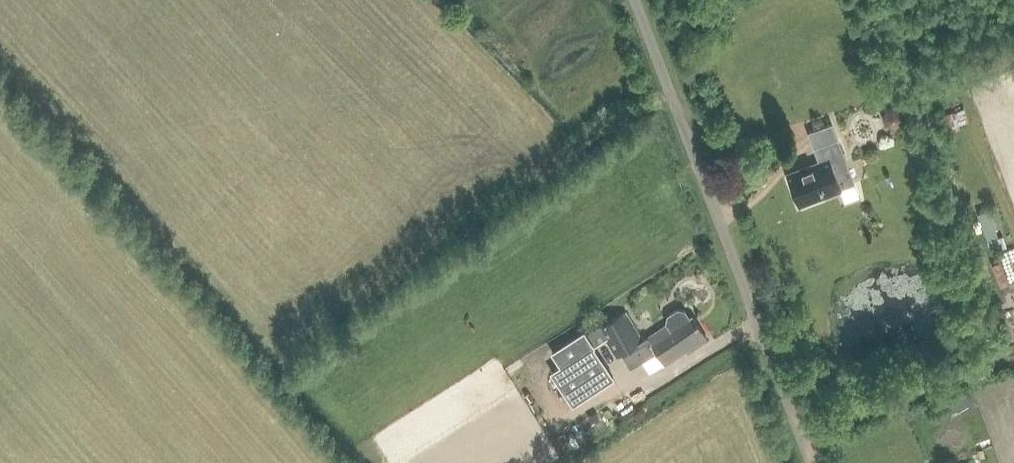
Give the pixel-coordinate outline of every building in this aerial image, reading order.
[(879,80),(884,92),(895,87),(891,76),(879,80)] [(900,111),(893,107),(885,110),(882,118),(885,126),(893,129),(900,127),(903,121),(900,111)] [(798,205),(854,184),(838,143),(814,151),(819,164),(787,176),(798,205)] [(989,250),(1006,245),(1001,229),(1003,228),(996,205),(977,211),(989,250)] [(691,316),(688,318),(684,311),(677,310),(667,316),(666,323),(668,327),(644,342),(623,310),(586,334),(583,330),(551,351),(560,365),(550,371),(572,405),(613,378),(594,348),(606,341),(613,352),(620,348),(632,367),(657,351),(665,363),(685,350),(687,353),(707,339),(691,316)]
